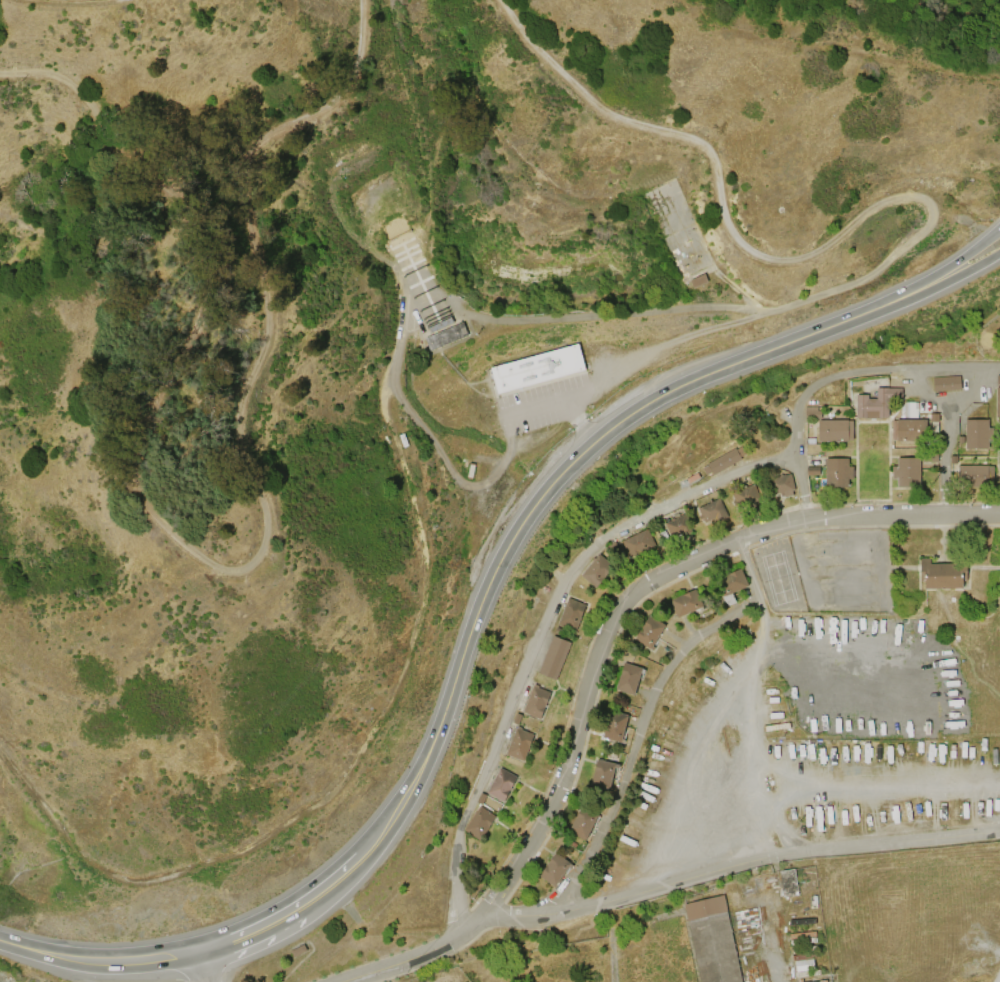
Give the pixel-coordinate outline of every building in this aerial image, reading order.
[(705,275),(708,281),(695,288),(692,282),(705,275)] [(463,324),(468,337),(431,352),(426,340),(463,324)] [(489,368),(497,393),(584,369),(577,343),(489,368)] [(931,377),(932,391),(960,389),(960,376),(931,377)] [(876,388),(902,388),(901,397),(889,397),(888,418),(856,418),(856,395),(868,395),(868,399),(876,399),(876,388)] [(805,406),(817,406),(817,411),(820,411),(820,419),(805,419),(805,406)] [(818,420),(847,419),(847,421),(852,421),(853,441),(818,441),(818,420)] [(897,419),(926,419),(926,441),(897,441),(897,440),(892,440),(892,420),(897,420),(897,419)] [(965,449),(964,420),(988,419),(988,428),(992,428),(992,441),(988,441),(988,449),(965,449)] [(706,464),(735,448),(736,449),(742,446),(746,454),(740,457),(742,459),(713,475),(711,472),(705,475),(702,468),(707,465),(706,464)] [(825,487),(825,458),(848,458),(848,467),(853,467),(853,479),(848,479),(848,487),(825,487)] [(919,458),(920,488),(897,488),(897,479),(892,479),(892,466),(896,466),(896,458),(919,458)] [(958,466),(988,465),(988,466),(993,466),(993,487),(958,487),(958,466)] [(806,467),(820,467),(820,475),(806,475),(806,467)] [(789,474),(769,479),(773,494),(780,493),(781,497),(783,496),(783,497),(792,495),(791,489),(793,489),(789,474)] [(731,492),(736,506),(758,497),(753,484),(731,492)] [(697,508),(704,523),(719,515),(720,519),(727,516),(718,498),(697,508)] [(663,523),(669,535),(682,529),(684,534),(695,529),(687,512),(663,523)] [(621,541),(629,558),(655,545),(646,528),(621,541)] [(580,576),(595,587),(613,564),(599,553),(580,576)] [(930,563),(960,562),(961,588),(924,588),(924,580),(921,580),(920,557),(930,557),(930,563)] [(726,607),(715,578),(740,568),(747,585),(732,591),(736,603),(726,607)] [(704,606),(702,606),(704,610),(700,611),(699,608),(677,618),(669,600),(696,588),(704,606)] [(557,624),(575,631),(585,604),(568,597),(557,624)] [(635,639),(649,615),(665,625),(651,648),(635,639)] [(553,635),(537,673),(555,680),(570,642),(553,635)] [(616,689),(624,663),(642,668),(634,694),(616,689)] [(533,682),(521,711),(539,718),(550,692),(538,687),(538,685),(533,682)] [(623,743),(603,738),(609,711),(628,715),(622,738),(624,739),(623,743)] [(516,725),(505,753),(522,760),(533,734),(520,729),(521,727),(516,725)] [(596,766),(597,760),(620,765),(619,768),(614,767),(609,790),(591,786),(596,766)] [(486,792),(499,768),(516,777),(503,801),(486,792)] [(463,829),(479,805),(495,815),(479,839),(463,829)] [(568,832),(582,807),(598,815),(584,841),(568,832)] [(555,887),(540,875),(557,853),(573,866),(571,868),(570,867),(555,887)] [(778,871),(793,869),(797,895),(782,897),(778,871)] [(722,894),(740,981),(700,981),(684,904),(722,894)] [(813,969),(812,959),(803,960),(803,969),(813,969)]
